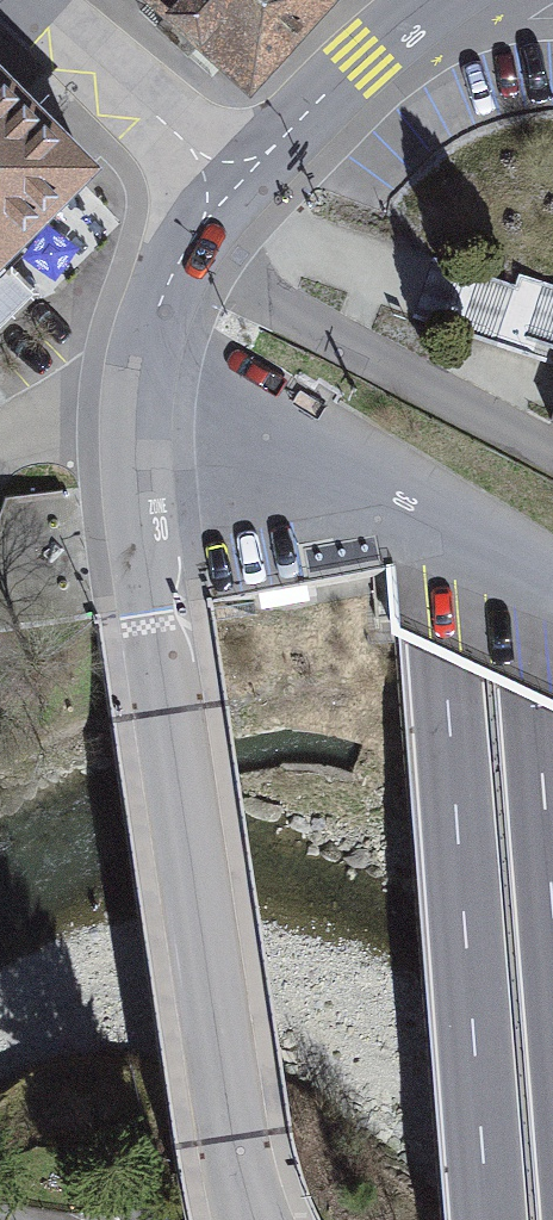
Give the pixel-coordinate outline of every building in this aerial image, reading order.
[(250,78),(320,0),(163,0),(250,78)] [(93,158),(0,62),(0,327),(48,282),(7,240),(93,158)] [(2,611),(98,601),(86,491),(0,500),(0,588),(2,611)]
